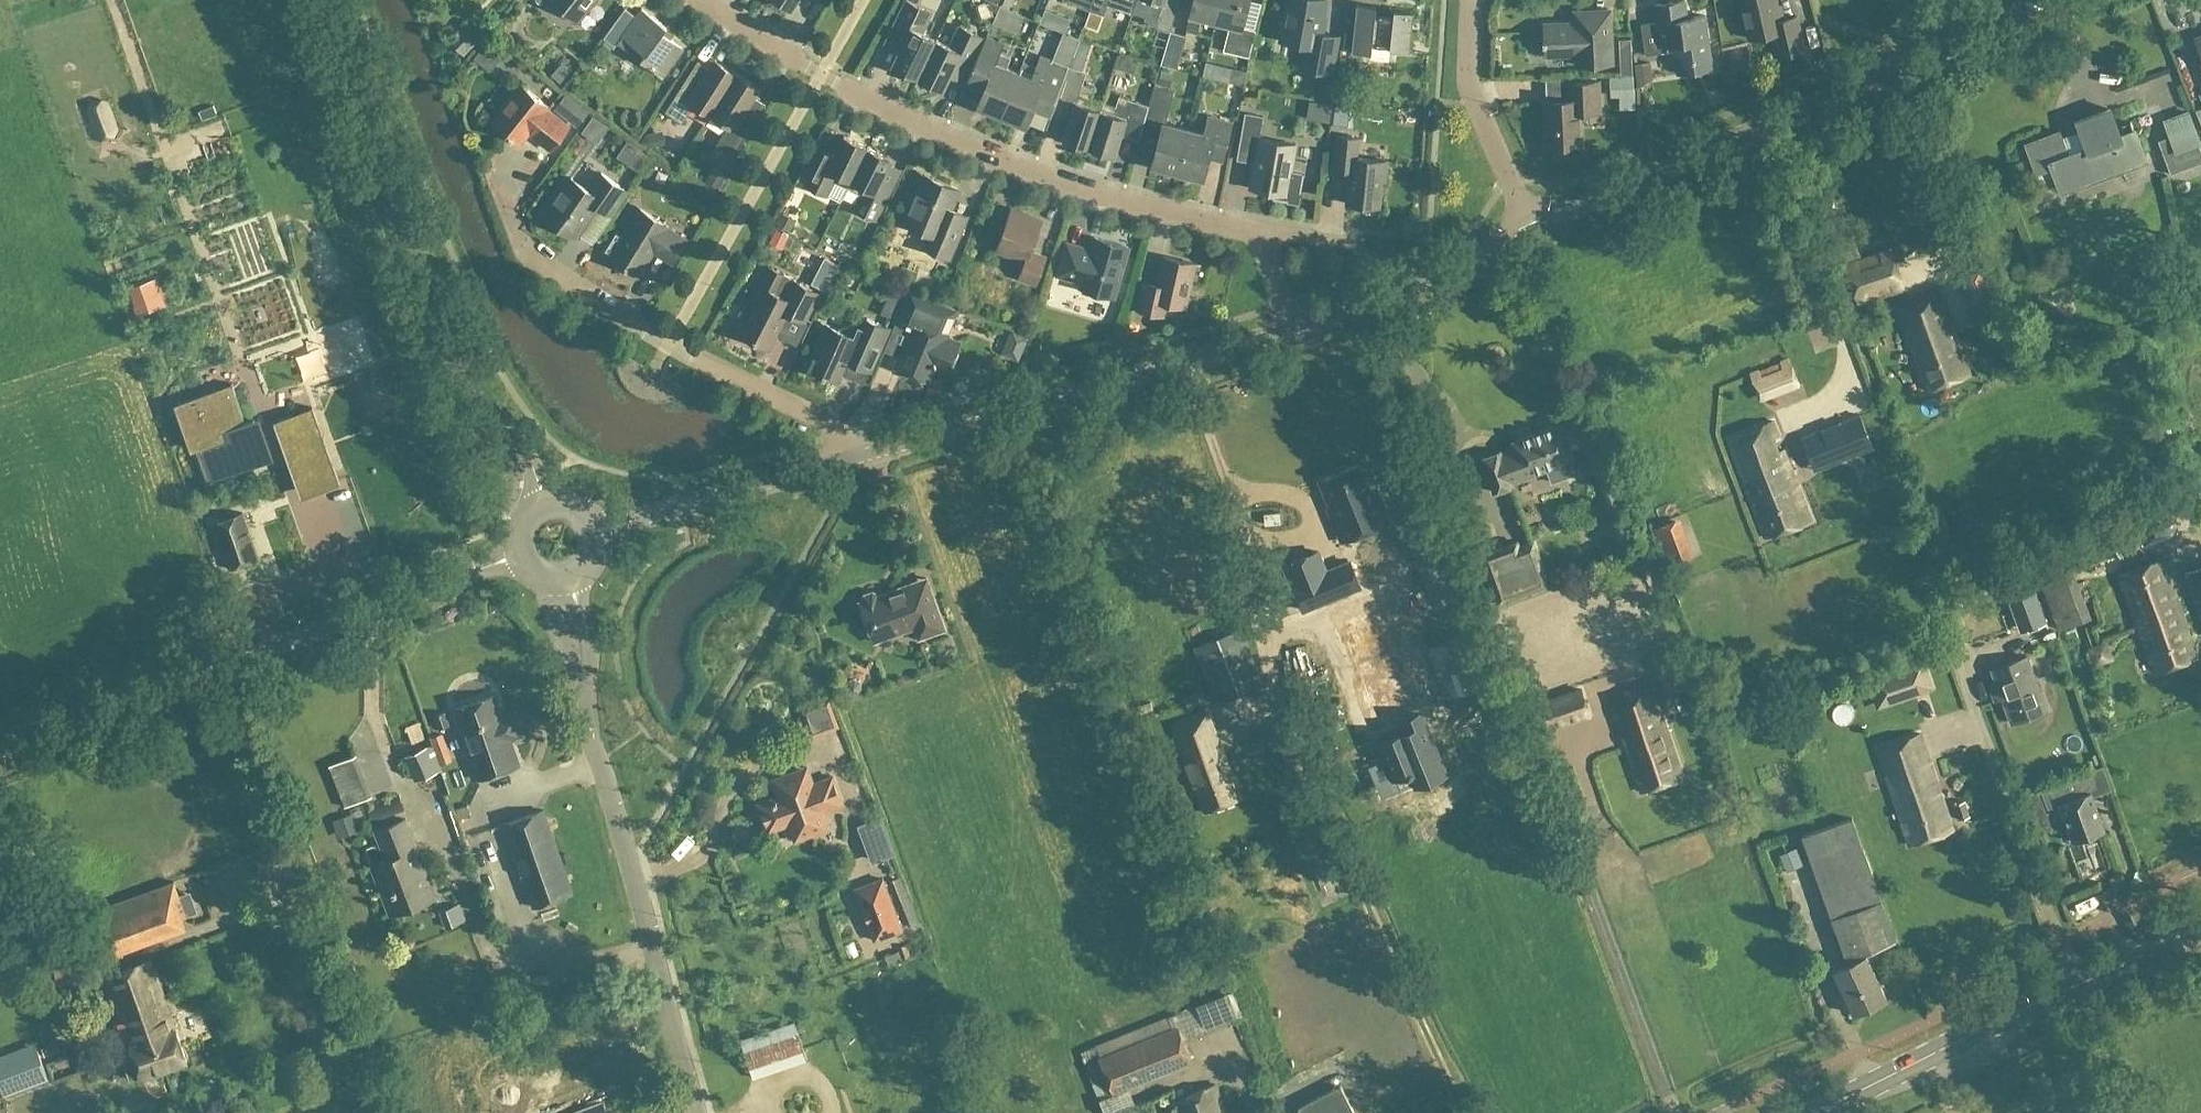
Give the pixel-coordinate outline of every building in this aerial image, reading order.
[(557,16),(561,15),(564,12),(576,22),(594,0),(537,0),(557,16)] [(790,10),(796,0),(775,0),(790,10)] [(1061,1),(1088,12),(1092,0),(1062,0),(1061,1)] [(1088,12),(1103,16),(1106,6),(1131,14),(1136,0),(1092,0),(1088,12)] [(1131,14),(1144,19),(1142,24),(1169,33),(1178,0),(1136,0),(1131,14)] [(1220,0),(1193,0),(1185,32),(1196,35),(1200,19),(1214,23),(1220,0)] [(1214,23),(1228,26),(1222,52),(1248,58),(1254,32),(1240,28),(1247,0),(1220,0),(1214,23)] [(1279,42),(1303,47),(1299,69),(1330,75),(1337,37),(1319,34),(1325,1),(1321,0),(1287,0),(1279,42)] [(1774,0),(1739,0),(1748,40),(1771,35),(1776,58),(1803,51),(1795,17),(1779,21),(1774,0)] [(1659,48),(1672,46),(1676,74),(1711,69),(1704,17),(1686,19),(1684,1),(1653,6),(1655,23),(1640,26),(1645,56),(1660,54),(1659,48)] [(916,79),(934,41),(920,34),(930,14),(905,2),(884,45),(898,52),(891,67),(916,79)] [(1350,52),(1369,54),(1369,60),(1387,62),(1388,51),(1408,53),(1413,14),(1392,12),(1392,19),(1374,17),(1375,8),(1355,5),(1350,52)] [(667,25),(666,28),(641,10),(635,18),(624,10),(602,39),(614,48),(621,38),(644,55),(639,61),(662,78),(682,50),(669,40),(676,32),(667,25)] [(1574,24),(1543,26),(1544,41),(1541,41),(1541,46),(1544,45),(1544,56),(1575,55),(1576,66),(1611,65),(1608,12),(1573,13),(1574,24)] [(982,19),(979,28),(988,31),(991,22),(982,19)] [(934,41),(916,79),(941,91),(948,76),(961,82),(982,38),(958,27),(948,47),(934,41)] [(460,33),(449,45),(462,58),(473,46),(460,33)] [(1184,37),(1169,33),(1160,65),(1174,70),(1184,37)] [(985,39),(981,47),(966,81),(984,88),(976,107),(1000,117),(1018,74),(1005,69),(1010,58),(999,54),(1002,46),(985,39)] [(1618,40),(1619,76),(1632,75),(1630,39),(1618,40)] [(487,41),(472,60),(484,69),(499,51),(487,41)] [(1810,53),(1800,55),(1804,70),(1814,67),(1810,53)] [(1342,104),(1348,60),(1339,59),(1333,102),(1342,104)] [(710,117),(736,75),(714,61),(708,70),(696,62),(664,113),(681,124),(693,106),(710,117)] [(1018,74),(1000,117),(1025,127),(1033,108),(1050,115),(1068,67),(1051,61),(1046,73),(1034,68),(1030,79),(1018,74)] [(1742,78),(1739,64),(1724,67),(1727,81),(1742,78)] [(1084,74),(1068,67),(1050,115),(1068,122),(1062,140),(1088,148),(1102,104),(1090,100),(1093,89),(1080,85),(1084,74)] [(1172,74),(1160,71),(1157,84),(1169,87),(1172,74)] [(736,75),(710,117),(727,128),(715,146),(732,157),(765,106),(753,98),(758,89),(736,75)] [(1632,77),(1608,77),(1609,98),(1618,98),(1633,97),(1632,77)] [(1336,79),(1326,78),(1323,101),(1333,103),(1336,79)] [(1567,101),(1543,103),(1545,147),(1580,146),(1578,114),(1598,114),(1597,83),(1566,84),(1567,101)] [(501,112),(492,123),(519,145),(527,134),(549,151),(568,128),(546,110),(548,108),(518,85),(499,110),(501,112)] [(1153,88),(1148,107),(1140,133),(1158,138),(1150,167),(1176,174),(1186,131),(1164,125),(1173,93),(1153,88)] [(552,111),(575,130),(587,114),(564,96),(552,111)] [(1114,108),(1102,104),(1088,148),(1113,156),(1121,131),(1139,136),(1140,133),(1148,107),(1118,97),(1114,108)] [(95,136),(102,139),(112,136),(115,129),(106,105),(99,102),(90,105),(86,112),(95,136)] [(1316,104),(1313,121),(1328,123),(1331,106),(1316,104)] [(1334,106),(1331,126),(1346,128),(1349,108),(1334,106)] [(2057,134),(2025,146),(2037,179),(2052,173),(2059,192),(2143,160),(2132,133),(2117,138),(2107,111),(2075,123),(2080,136),(2060,144),(2057,134)] [(1244,114),(1238,149),(1256,152),(1249,189),(1273,194),(1272,200),(1297,205),(1303,176),(1289,173),(1294,146),(1258,139),(1262,118),(1244,114)] [(2165,126),(2172,143),(2159,149),(2170,175),(2200,162),(2200,153),(2186,117),(2165,126)] [(1203,135),(1186,131),(1176,174),(1202,180),(1208,158),(1221,162),(1231,124),(1207,118),(1203,135)] [(850,182),(866,149),(843,137),(830,163),(818,157),(804,187),(825,197),(836,175),(850,182)] [(1337,137),(1333,171),(1349,172),(1346,205),(1377,208),(1380,182),(1383,183),(1385,162),(1355,159),(1357,139),(1337,137)] [(626,164),(637,172),(648,156),(637,148),(626,164)] [(890,161),(866,149),(850,182),(864,189),(853,211),(874,222),(900,170),(888,164),(890,161)] [(711,169),(702,185),(715,193),(725,177),(711,169)] [(543,217),(572,237),(593,206),(606,215),(623,190),(600,174),(588,193),(569,180),(543,217)] [(924,176),(903,225),(927,235),(921,248),(948,260),(966,217),(950,210),(958,190),(924,176)] [(703,188),(694,203),(705,210),(715,195),(703,188)] [(628,227),(608,260),(636,277),(652,252),(672,264),(686,241),(667,229),(667,228),(634,207),(624,224),(628,227)] [(1040,221),(1010,210),(995,252),(1024,262),(1018,279),(1035,285),(1044,258),(1029,253),(1040,221)] [(780,214),(774,225),(788,233),(795,222),(780,214)] [(788,238),(774,231),(768,244),(781,250),(788,238)] [(1080,283),(1078,289),(1112,299),(1127,248),(1093,238),(1090,251),(1065,244),(1056,276),(1080,283)] [(1855,307),(1903,291),(1889,250),(1842,265),(1855,307)] [(1155,286),(1142,283),(1136,311),(1163,317),(1165,305),(1184,309),(1194,265),(1162,258),(1155,286)] [(770,270),(738,333),(752,340),(751,342),(769,351),(787,315),(803,323),(818,294),(770,270)] [(1982,273),(1961,281),(1972,310),(1993,302),(1982,273)] [(135,315),(160,306),(155,293),(143,297),(130,284),(124,286),(135,315)] [(952,310),(939,304),(908,291),(893,328),(909,335),(896,367),(927,380),(932,368),(935,367),(945,371),(948,366),(950,367),(952,366),(957,352),(956,351),(954,350),(956,345),(944,339),(945,337),(941,336),(952,310)] [(1909,304),(1908,301),(1893,307),(1926,392),(1968,376),(1936,291),(1921,296),(1922,299),(1909,304)] [(826,326),(806,369),(836,382),(845,362),(868,372),(872,362),(887,329),(866,320),(837,331),(826,326)] [(1757,397),(1795,383),(1787,362),(1749,377),(1757,397)] [(180,407),(195,450),(206,482),(208,482),(206,477),(265,456),(253,420),(244,423),(231,384),(229,385),(231,390),(180,407)] [(337,480),(314,414),(280,425),(304,492),(337,480)] [(1858,416),(1800,439),(1813,471),(1871,448),(1858,416)] [(1771,423),(1726,441),(1765,539),(1809,522),(1771,423)] [(1573,477),(1567,459),(1571,458),(1559,426),(1511,443),(1514,451),(1500,456),(1499,454),(1480,461),(1492,494),(1511,487),(1510,484),(1542,472),(1541,469),(1543,468),(1549,485),(1573,477)] [(1368,531),(1369,531),(1388,523),(1374,488),(1371,489),(1360,464),(1319,481),(1328,504),(1329,506),(1330,508),(1333,507),(1337,515),(1330,517),(1340,542),(1360,534),(1359,532),(1367,528),(1368,531)] [(2160,493),(2122,508),(2137,547),(2175,532),(2160,493)] [(241,514),(212,524),(228,570),(257,560),(241,514)] [(1278,514),(1263,515),(1264,526),(1279,525),(1278,514)] [(1675,523),(1656,530),(1669,564),(1688,557),(1675,523)] [(1432,536),(1407,545),(1429,608),(1454,599),(1432,536)] [(1516,544),(1480,557),(1497,604),(1547,586),(1532,543),(1517,548),(1516,544)] [(1300,605),(1302,611),(1359,587),(1349,563),(1324,573),(1316,552),(1308,556),(1283,566),(1300,605)] [(1993,566),(2019,634),(2045,624),(2020,556),(1993,566)] [(2163,565),(2119,579),(2154,673),(2196,659),(2163,565)] [(2185,575),(2200,622),(2200,570),(2185,575)] [(944,631),(925,580),(858,604),(873,644),(913,629),(917,640),(944,631)] [(2009,617),(1975,628),(1980,644),(2013,634),(2009,617)] [(1413,657),(1400,624),(1351,644),(1364,677),(1413,657)] [(1239,631),(1194,649),(1216,705),(1261,687),(1239,631)] [(1659,684),(1686,673),(1675,646),(1649,655),(1659,684)] [(1862,675),(1874,711),(1932,692),(1920,656),(1862,675)] [(1990,672),(1994,683),(1986,686),(1993,703),(2001,700),(2010,725),(2046,712),(2027,659),(1990,672)] [(1364,698),(1375,727),(1429,706),(1418,678),(1364,698)] [(1648,685),(1607,699),(1640,794),(1681,780),(1648,685)] [(1451,719),(1475,709),(1466,686),(1442,696),(1451,719)] [(1589,716),(1580,690),(1536,705),(1545,731),(1589,716)] [(1194,693),(1181,698),(1185,711),(1199,706),(1194,693)] [(493,696),(452,711),(477,782),(518,767),(510,742),(522,738),(517,724),(505,728),(493,696)] [(808,716),(822,740),(843,728),(830,704),(808,716)] [(1205,714),(1170,728),(1204,815),(1239,801),(1205,714)] [(443,715),(434,718),(438,731),(447,728),(443,715)] [(1414,787),(1444,775),(1420,715),(1401,722),(1405,733),(1377,744),(1391,780),(1408,773),(1414,787)] [(417,723),(405,728),(411,743),(423,738),(417,723)] [(1875,751),(1908,847),(1951,832),(1937,792),(1935,793),(1930,780),(1933,779),(1919,736),(1875,751)] [(424,749),(404,757),(414,783),(435,774),(424,749)] [(366,799),(351,758),(328,766),(343,807),(366,799)] [(2104,832),(2091,794),(2102,790),(2093,767),(2038,789),(2046,810),(2058,806),(2071,844),(2104,832)] [(777,798),(757,806),(767,833),(787,826),(794,842),(828,829),(822,813),(841,805),(831,778),(811,786),(801,781),(797,772),(771,782),(777,798)] [(2036,791),(2023,796),(2030,815),(2043,810),(2036,791)] [(1964,802),(1952,806),(1957,821),(1968,817),(1964,802)] [(457,820),(469,816),(466,806),(454,809),(457,820)] [(502,826),(532,909),(571,895),(542,812),(502,826)] [(856,826),(870,865),(895,855),(880,817),(856,826)] [(386,861),(370,867),(389,916),(435,899),(404,820),(374,832),(386,861)] [(1795,849),(1778,855),(1785,872),(1802,866),(1795,849)] [(210,899),(204,874),(189,878),(194,902),(210,899)] [(854,891),(873,942),(900,932),(881,880),(854,891)] [(174,885),(89,914),(105,959),(121,954),(117,941),(184,918),(184,917),(191,914),(185,895),(178,897),(174,885)] [(2100,895),(2077,898),(2079,914),(2102,911),(2100,895)] [(463,922),(457,905),(440,912),(446,928),(463,922)] [(1854,963),(1832,973),(1852,1016),(1885,1000),(1863,955),(1895,939),(1888,922),(1872,929),(1874,931),(1858,939),(1856,933),(1843,939),(1854,963)] [(909,957),(905,946),(896,949),(900,960),(909,957)] [(62,993),(87,985),(79,962),(53,971),(62,993)] [(126,970),(162,1072),(185,1064),(149,962),(126,970)] [(162,1072),(126,970),(103,978),(132,1061),(125,1064),(131,1080),(138,1078),(139,1080),(162,1072)] [(1167,1019),(1121,1037),(1093,1048),(1098,1060),(1112,1094),(1190,1063),(1176,1029),(1172,1031),(1167,1019)] [(806,1061),(793,1024),(739,1042),(752,1080),(806,1061)] [(0,1056),(0,1091),(2,1096),(46,1080),(44,1074),(32,1044),(0,1056)] [(1214,1086),(1173,1103),(1177,1112),(1224,1112),(1214,1086)] [(1338,1086),(1296,1109),(1298,1112),(1352,1112),(1338,1086)] [(604,1102),(576,1112),(608,1112),(604,1102)]
